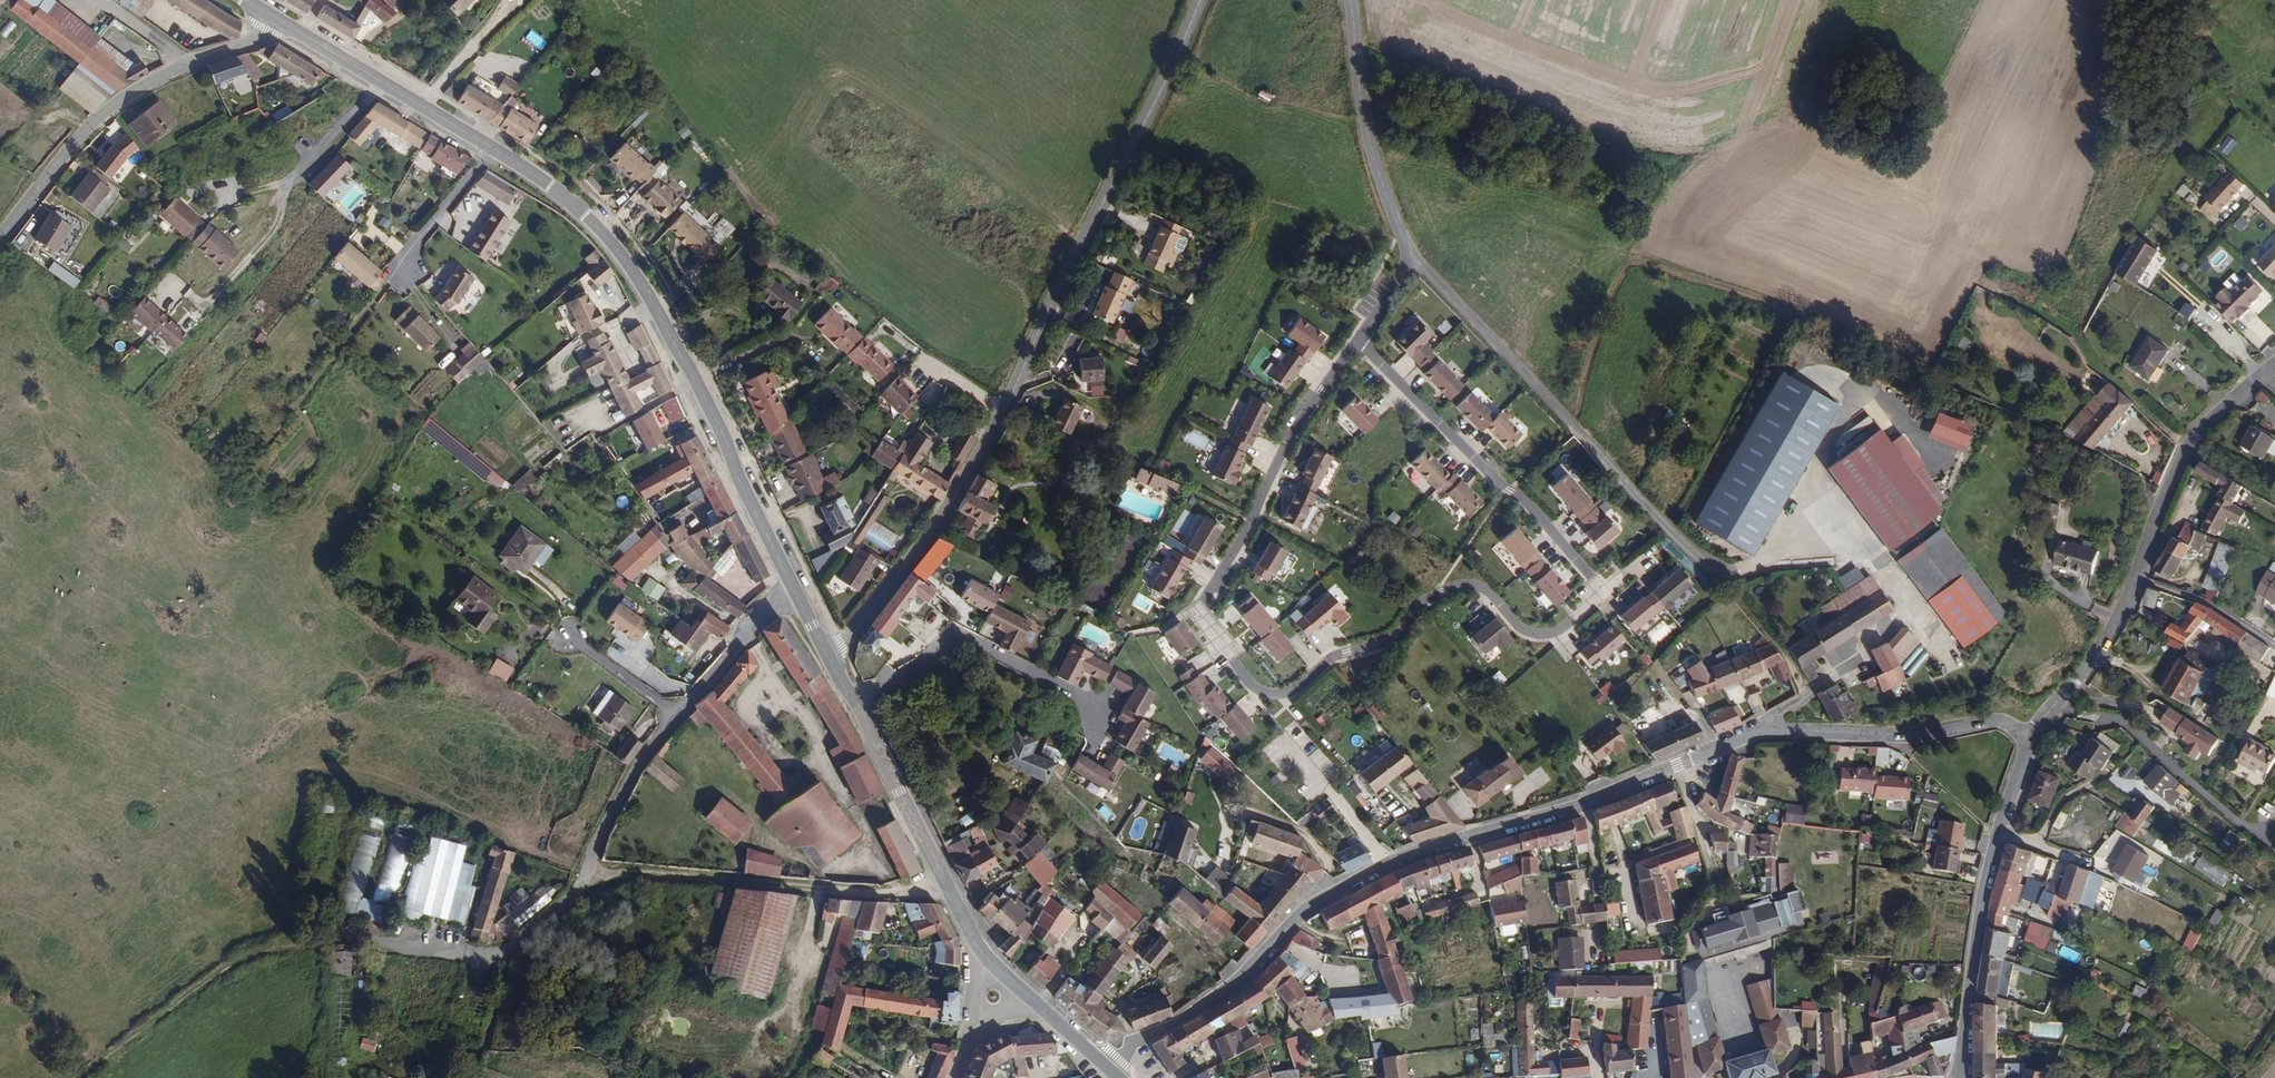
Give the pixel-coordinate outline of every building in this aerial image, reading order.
[(5,5),(81,65),(93,49),(37,6),(27,0),(9,0),(5,5)] [(56,0),(41,0),(37,6),(93,49),(102,39),(56,0)] [(144,0),(123,0),(121,3),(135,13),(144,0)] [(135,13),(145,20),(159,0),(144,0),(135,13)] [(205,0),(165,0),(234,41),(240,39),(244,24),(205,0)] [(307,8),(313,0),(293,0),(307,8)] [(397,7),(404,0),(399,0),(393,5),(386,0),(367,0),(366,1),(355,19),(325,1),(317,15),(354,36),(372,6),(389,18),(397,7)] [(469,0),(447,0),(458,11),(469,0)] [(137,66),(102,39),(93,49),(128,73),(133,68),(137,66)] [(304,61),(279,45),(261,51),(263,56),(281,68),(295,76),(304,61)] [(128,73),(93,49),(81,65),(100,80),(116,93),(150,75),(144,62),(137,66),(133,68),(128,73)] [(259,66),(249,54),(239,58),(249,73),(259,66)] [(249,73),(239,58),(210,67),(217,85),(249,73)] [(321,83),(329,76),(304,61),(295,76),(303,81),(314,87),(318,81),(321,83)] [(428,82),(437,71),(428,64),(419,76),(428,82)] [(93,89),(100,80),(81,65),(61,88),(93,114),(107,101),(93,89)] [(265,75),(259,66),(249,73),(256,82),(265,75)] [(295,76),(281,68),(280,81),(286,79),(295,76)] [(521,84),(505,74),(499,85),(512,93),(521,84)] [(300,87),(303,81),(295,76),(286,79),(300,87)] [(116,93),(100,80),(93,89),(107,101),(116,93)] [(503,102),(468,81),(458,98),(490,117),(502,103),(503,102)] [(178,124),(161,103),(133,126),(149,147),(178,124)] [(527,140),(538,122),(510,104),(509,107),(502,103),(490,117),(527,140)] [(400,118),(378,104),(349,137),(361,147),(379,125),(391,132),(399,119),(400,118)] [(294,114),(290,107),(275,117),(278,124),(294,114)] [(274,117),(269,112),(266,115),(271,121),(274,117)] [(429,136),(399,119),(391,132),(400,139),(401,137),(421,149),(429,136)] [(467,157),(454,150),(453,152),(448,148),(449,147),(429,135),(429,136),(421,149),(432,156),(430,158),(456,174),(467,157)] [(647,160),(625,139),(610,154),(633,176),(635,174),(642,180),(654,168),(656,166),(649,159),(647,160)] [(96,165),(112,176),(128,154),(113,142),(96,165)] [(326,198),(344,177),(331,163),(311,185),(326,198)] [(683,194),(661,173),(659,174),(654,168),(642,180),(641,181),(647,187),(644,190),(651,197),(655,194),(660,199),(656,202),(665,211),(669,207),(669,208),(683,194)] [(478,183),(489,171),(487,169),(476,182),(478,183)] [(519,188),(489,171),(478,183),(509,203),(519,188)] [(2222,213),(2240,191),(2239,190),(2245,184),(2232,172),(2227,179),(2225,178),(2207,200),(2222,213)] [(101,220),(121,195),(119,189),(98,173),(96,177),(112,190),(93,214),(101,220)] [(93,214),(112,190),(96,177),(92,174),(73,198),(93,214)] [(202,219),(178,198),(162,216),(186,238),(202,219)] [(719,243),(684,208),(670,223),(679,232),(678,233),(685,240),(686,239),(705,257),(719,243)] [(60,253),(75,227),(66,222),(69,217),(59,211),(56,216),(52,214),(36,240),(60,253)] [(485,261),(511,222),(495,211),(469,251),(485,261)] [(1175,235),(1174,234),(1177,226),(1162,220),(1159,227),(1157,227),(1145,254),(1147,254),(1162,261),(1163,261),(1175,235)] [(241,251),(217,229),(217,231),(210,225),(194,243),(201,248),(199,250),(224,271),(241,251)] [(2137,285),(2159,250),(2139,237),(2117,272),(2137,285)] [(706,258),(720,244),(719,243),(705,257),(706,258)] [(383,274),(349,244),(337,259),(376,294),(385,283),(380,279),(383,274)] [(2274,278),(2274,247),(2259,265),(2274,279),(2274,278)] [(1156,275),(1162,261),(1147,254),(1140,268),(1156,275)] [(598,286),(614,273),(602,259),(586,272),(598,286)] [(458,303),(474,277),(458,267),(442,292),(434,299),(446,312),(456,302),(458,303)] [(822,276),(826,271),(822,268),(817,273),(822,276)] [(82,283),(63,269),(57,276),(76,290),(82,283)] [(824,286),(831,275),(826,271),(822,276),(818,281),(824,286)] [(1116,322),(1135,278),(1118,271),(1112,286),(1109,285),(1097,314),(1116,322)] [(801,300),(772,278),(759,293),(776,307),(773,312),(784,321),(801,300)] [(2261,298),(2265,293),(2251,279),(2246,284),(2244,283),(2234,293),(2229,288),(2218,299),(2224,304),(2218,309),(2235,326),(2241,319),(2242,321),(2253,310),(2252,309),(2262,299),(2261,298)] [(824,286),(818,281),(814,286),(820,290),(824,286)] [(2198,311),(2175,293),(2160,284),(2153,295),(2175,309),(2190,321),(2198,311)] [(687,304),(695,295),(690,290),(681,298),(687,304)] [(598,321),(602,318),(594,305),(590,307),(582,293),(565,304),(574,320),(571,322),(578,333),(581,331),(582,332),(599,322),(598,321)] [(112,307),(105,301),(108,298),(104,294),(95,303),(97,304),(92,309),(98,314),(102,309),(107,313),(112,307)] [(155,332),(167,319),(145,299),(131,315),(153,334),(155,332)] [(863,336),(854,326),(852,328),(830,306),(813,323),(835,345),(838,342),(847,352),(863,336)] [(112,318),(117,311),(112,307),(107,313),(112,318)] [(427,353),(441,338),(410,308),(396,322),(427,353)] [(1285,333),(1295,341),(1297,343),(1291,351),(1302,360),(1304,361),(1323,336),(1304,323),(1296,317),(1285,333)] [(189,336),(168,318),(167,319),(155,332),(177,351),(189,336)] [(1434,350),(1426,341),(1433,334),(1419,320),(1398,342),(1420,364),(1432,353),(1434,350)] [(650,341),(641,324),(627,331),(635,348),(638,347),(650,341)] [(627,376),(609,339),(606,340),(602,331),(586,339),(593,354),(580,360),(587,374),(600,368),(624,415),(642,407),(634,392),(652,383),(659,396),(673,389),(659,361),(647,366),(644,367),(646,370),(627,378),(626,376),(627,376)] [(1961,352),(1968,339),(1961,335),(1954,348),(1961,352)] [(894,364),(874,344),(873,345),(863,336),(847,352),(857,362),(859,360),(878,380),(894,364)] [(2150,379),(2170,351),(2150,337),(2130,365),(2137,370),(2142,374),(2150,379)] [(659,361),(650,341),(638,347),(647,366),(659,361)] [(485,358),(473,344),(454,360),(457,364),(448,371),(458,382),(485,358)] [(111,367),(120,357),(110,348),(101,357),(111,367)] [(1291,351),(1290,351),(1287,348),(1266,376),(1275,382),(1282,388),(1302,360),(1291,351)] [(1459,380),(1432,353),(1420,364),(1427,371),(1425,373),(1445,394),(1459,380)] [(1104,378),(1103,355),(1080,357),(1081,380),(1090,379),(1102,378),(1104,378)] [(495,369),(487,360),(475,370),(482,377),(489,370),(492,373),(495,369)] [(786,415),(773,387),(778,383),(772,369),(766,372),(764,369),(743,379),(750,393),(760,413),(769,433),(786,415)] [(2139,378),(2142,374),(2137,370),(2134,375),(2139,378)] [(1839,407),(1777,372),(1692,522),(1753,557),(1839,407)] [(917,394),(897,375),(880,393),(899,412),(917,394)] [(2094,449),(2134,403),(2102,377),(2090,389),(2096,395),(2075,418),(2080,423),(2069,436),(2094,449)] [(938,398),(945,386),(938,381),(930,393),(938,398)] [(1360,428),(1373,414),(1350,390),(1336,404),(1360,428)] [(760,413),(750,393),(746,395),(756,415),(760,413)] [(1466,415),(1477,399),(1471,393),(1457,407),(1466,415)] [(1248,444),(1268,404),(1253,396),(1234,436),(1247,443),(1248,444)] [(1072,433),(1083,405),(1062,397),(1051,425),(1072,433)] [(1475,425),(1489,412),(1477,399),(1466,415),(1475,425)] [(1251,445),(1270,405),(1268,404),(1248,444),(1251,445)] [(651,409),(632,417),(643,447),(663,440),(651,409)] [(1969,425),(1935,411),(1926,432),(1962,447),(1969,425)] [(2153,422),(2143,412),(2137,418),(2148,428),(2153,422)] [(808,453),(788,413),(786,415),(769,433),(785,465),(808,453)] [(1522,435),(1500,413),(1486,427),(1508,449),(1522,435)] [(505,480),(428,416),(427,419),(422,427),(484,480),(488,476),(500,486),(505,480)] [(682,443),(697,435),(693,427),(677,435),(682,443)] [(2255,427),(2243,447),(2265,460),(2269,453),(2274,442),(2274,439),(2255,427)] [(963,461),(977,437),(962,428),(948,452),(963,461)] [(1938,510),(1910,473),(1878,429),(1826,467),(1887,548),(1938,510)] [(918,462),(931,441),(916,431),(903,452),(918,462)] [(1962,447),(1926,432),(1924,437),(1959,452),(1962,447)] [(707,455),(697,435),(682,443),(680,444),(687,456),(690,463),(707,455)] [(1236,469),(1245,451),(1243,450),(1247,443),(1234,436),(1232,436),(1228,444),(1227,443),(1212,473),(1230,481),(1230,480),(1236,469)] [(892,467),(903,452),(881,438),(871,453),(892,468),(892,467)] [(2227,467),(2233,458),(2209,443),(2205,451),(2213,456),(2207,466),(2224,475),(2232,480),(2236,473),(2227,467)] [(1314,492),(1333,455),(1315,447),(1302,473),(1307,476),(1301,486),(1314,492)] [(1425,472),(1434,459),(1425,449),(1414,460),(1425,472)] [(801,499),(851,475),(847,465),(823,477),(810,452),(808,453),(785,465),(801,499)] [(918,462),(903,452),(892,467),(898,471),(941,498),(950,483),(918,462)] [(719,478),(707,455),(690,463),(687,456),(634,484),(644,498),(695,472),(704,488),(719,478)] [(2067,472),(2070,460),(2057,457),(2054,469),(2067,472)] [(1451,476),(1439,464),(1438,465),(1435,462),(1436,460),(1434,459),(1425,472),(1440,487),(1443,484),(1451,476)] [(2224,475),(2207,466),(2202,463),(2197,472),(2218,485),(2224,475)] [(1174,493),(1178,482),(1153,471),(1140,466),(1135,479),(1157,488),(1158,486),(1174,493)] [(1941,495),(1920,466),(1910,473),(1938,510),(1939,509),(1933,501),(1941,495)] [(892,480),(898,471),(892,467),(892,468),(887,476),(892,480)] [(1235,482),(1241,471),(1236,469),(1230,480),(1235,482)] [(516,489),(534,475),(529,471),(513,486),(516,489)] [(2158,485),(2162,475),(2156,472),(2151,481),(2158,485)] [(983,522),(993,503),(988,501),(984,499),(993,481),(977,473),(958,508),(969,515),(960,532),(972,538),(981,521),(983,522)] [(1482,502),(1453,473),(1451,476),(1443,484),(1471,513),(1482,502)] [(1561,498),(1575,485),(1566,474),(1552,487),(1561,498)] [(520,493),(538,479),(534,475),(516,489),(520,493)] [(737,512),(719,478),(704,488),(714,509),(707,513),(714,525),(737,512)] [(2234,504),(2244,487),(2232,480),(2222,497),(2234,504)] [(988,501),(998,484),(993,481),(984,499),(988,501)] [(391,501),(398,491),(389,485),(383,495),(391,501)] [(1595,508),(1575,485),(1561,498),(1580,520),(1595,508)] [(874,496),(877,491),(871,487),(862,499),(869,503),(874,496)] [(1198,497),(1199,496),(1202,491),(1195,487),(1192,493),(1191,494),(1198,497)] [(884,502),(889,495),(878,489),(877,491),(874,496),(884,502)] [(855,524),(840,493),(819,504),(831,531),(825,534),(830,546),(847,537),(855,524)] [(884,502),(874,496),(869,503),(855,524),(847,537),(857,544),(884,502)] [(2234,504),(2222,497),(2203,528),(2218,536),(2229,518),(2241,525),(2249,512),(2234,504)] [(2058,516),(2060,505),(2046,501),(2043,512),(2058,516)] [(1606,542),(1626,525),(1614,510),(1593,528),(1606,542)] [(748,534),(737,512),(714,525),(707,529),(698,532),(704,543),(714,539),(713,536),(724,529),(732,543),(733,542),(748,534)] [(1184,554),(1189,558),(1199,563),(1221,526),(1205,515),(1187,546),(1188,547),(1184,554)] [(671,543),(658,524),(650,532),(665,548),(669,545),(671,543)] [(2173,578),(2191,548),(2197,529),(2186,524),(2180,540),(2175,538),(2155,571),(2173,578)] [(689,537),(682,525),(669,533),(673,540),(677,544),(689,537)] [(947,540),(955,527),(952,525),(944,538),(947,540)] [(1158,535),(1159,529),(1153,526),(1148,529),(1148,535),(1154,538),(1158,535)] [(546,545),(522,527),(500,556),(504,558),(500,563),(514,573),(518,568),(525,573),(546,545)] [(1520,534),(1515,528),(1510,533),(1516,539),(1520,534)] [(2004,614),(1939,528),(1895,560),(1960,647),(2004,614)] [(625,553),(638,537),(632,531),(618,547),(625,553)] [(631,582),(665,548),(650,532),(613,567),(631,582)] [(716,566),(700,545),(704,543),(698,532),(689,537),(677,544),(673,540),(671,543),(669,545),(692,571),(683,584),(693,593),(705,579),(713,569),(716,566)] [(1537,561),(1516,539),(1510,533),(1501,541),(1526,571),(1537,561)] [(770,576),(748,534),(733,542),(740,557),(743,557),(756,583),(770,576)] [(1540,558),(1520,534),(1516,539),(1537,561),(1540,558)] [(921,580),(953,542),(947,540),(944,538),(939,536),(910,571),(921,580)] [(2093,549),(2094,542),(2085,539),(2083,546),(2093,549)] [(1272,573),(1287,550),(1270,540),(1252,570),(1266,578),(1270,571),(1272,573)] [(2093,575),(2100,551),(2093,549),(2083,546),(2061,540),(2054,564),(2093,575)] [(720,561),(730,546),(725,543),(715,555),(720,561)] [(858,590),(878,558),(858,545),(838,577),(858,590)] [(893,555),(897,549),(891,545),(887,551),(893,555)] [(1166,596),(1189,558),(1184,554),(1173,548),(1150,586),(1166,596)] [(1838,578),(1845,589),(1863,578),(1856,567),(1838,578)] [(1691,583),(1678,568),(1670,575),(1681,591),(1691,583)] [(709,582),(718,572),(713,569),(705,579),(709,582)] [(1555,578),(1548,570),(1546,571),(1550,575),(1568,593),(1561,585),(1563,584),(1556,577),(1555,578)] [(902,607),(923,581),(921,580),(910,571),(868,626),(871,628),(861,642),(870,648),(902,607)] [(1536,585),(1550,575),(1546,571),(1533,583),(1536,585)] [(2268,571),(2257,593),(2274,605),(2274,575),(2268,571)] [(1568,593),(1550,575),(1536,585),(1554,606),(1568,593)] [(1681,591),(1670,575),(1649,593),(1662,608),(1664,611),(1671,604),(1668,601),(1681,591)] [(1811,659),(1890,609),(1868,575),(1863,578),(1845,589),(1828,600),(1838,614),(1787,647),(1804,674),(1811,670),(1816,667),(1811,659)] [(640,589),(657,600),(665,587),(648,577),(640,589)] [(495,613),(492,610),(502,598),(475,578),(459,599),(460,600),(475,611),(468,619),(467,621),(484,634),(492,624),(488,621),(495,613)] [(997,593),(968,578),(959,596),(988,611),(992,602),(997,593)] [(709,582),(705,579),(693,593),(738,618),(746,607),(709,582)] [(1053,593),(1057,584),(1049,579),(1044,589),(1053,593)] [(926,627),(947,600),(923,581),(902,607),(926,627)] [(1006,601),(1012,588),(1004,584),(998,597),(1006,601)] [(2165,612),(2170,595),(2150,588),(2142,605),(2165,612)] [(2217,602),(2221,592),(2209,588),(2206,599),(2217,602)] [(1662,608),(1649,593),(1643,599),(1641,597),(1618,617),(1631,632),(1654,612),(1656,614),(1662,608)] [(1106,616),(1071,594),(1067,600),(1104,619),(1106,616)] [(1273,626),(1275,624),(1250,594),(1237,606),(1243,612),(1241,614),(1261,637),(1273,626)] [(1335,612),(1337,611),(1325,598),(1305,616),(1314,627),(1316,629),(1330,617),(1337,624),(1342,619),(1335,612)] [(475,611),(460,600),(454,609),(468,619),(475,611)] [(653,624),(622,601),(610,618),(640,641),(653,624)] [(1021,639),(1030,622),(992,602),(988,611),(984,619),(1006,631),(999,644),(1014,652),(1020,638),(1021,639)] [(696,621),(703,611),(692,604),(681,621),(682,621),(691,628),(696,621)] [(2205,620),(2212,608),(2198,604),(2192,613),(2194,614),(2182,629),(2174,624),(2167,633),(2187,644),(2205,620)] [(2266,644),(2212,608),(2205,620),(2241,644),(2238,648),(2255,660),(2266,644)] [(1730,619),(1723,610),(1716,616),(1723,625),(1730,619)] [(729,627),(704,611),(703,611),(696,621),(710,631),(721,639),(729,627)] [(844,715),(780,616),(762,628),(805,693),(808,692),(839,742),(829,748),(840,765),(856,799),(880,788),(844,715)] [(1314,627),(1305,616),(1297,623),(1307,634),(1314,627)] [(1513,640),(1494,618),(1480,630),(1492,645),(1494,642),(1501,650),(1513,640)] [(1195,642),(1179,619),(1163,631),(1179,653),(1195,642)] [(694,652),(710,631),(696,621),(691,628),(682,621),(672,635),(694,652)] [(1291,647),(1273,626),(1261,637),(1259,638),(1276,659),(1291,647)] [(1598,661),(1623,640),(1611,626),(1578,654),(1589,666),(1597,659),(1598,661)] [(1888,650),(1904,630),(1899,626),(1884,642),(1888,650)] [(1492,645),(1480,630),(1470,639),(1483,653),(1492,645)] [(1895,665),(1917,642),(1904,630),(1888,650),(1895,665)] [(1790,677),(1783,660),(1762,634),(1754,642),(1757,648),(1729,658),(1738,679),(1769,666),(1777,682),(1790,677)] [(1111,664),(1089,653),(1091,650),(1072,641),(1055,673),(1074,683),(1082,667),(1102,678),(1111,664)] [(1888,650),(1884,642),(1868,649),(1876,666),(1865,671),(1868,678),(1864,680),(1867,688),(1876,684),(1879,691),(1903,680),(1895,665),(1888,650)] [(2261,664),(2271,648),(2266,644),(2255,660),(2261,664)] [(857,831),(823,791),(816,779),(806,785),(795,768),(784,777),(721,701),(756,662),(746,646),(710,687),(704,693),(692,703),(695,705),(687,714),(696,723),(704,717),(772,797),(770,799),(776,805),(808,842),(824,860),(857,831)] [(2216,731),(2225,713),(2205,700),(2223,666),(2199,652),(2190,653),(2185,661),(2182,659),(2164,690),(2194,707),(2191,714),(2216,731)] [(1717,688),(1710,667),(1704,669),(1694,653),(1682,664),(1679,661),(1668,673),(1682,694),(1691,690),(1694,697),(1717,688)] [(867,662),(867,659),(865,657),(860,654),(857,655),(855,659),(858,664),(861,666),(863,666),(866,664),(867,662)] [(514,669),(497,657),(488,671),(506,682),(514,669)] [(1738,679),(1729,658),(1710,667),(1717,688),(1738,679)] [(642,679),(646,672),(639,667),(634,674),(642,679)] [(1138,716),(1153,691),(1116,669),(1108,682),(1128,694),(1122,706),(1138,716)] [(1815,676),(1811,670),(1804,674),(1808,680),(1815,676)] [(1231,705),(1214,684),(1210,687),(1200,672),(1183,682),(1195,699),(1199,696),(1216,717),(1219,715),(1231,705)] [(1464,697),(1484,680),(1479,675),(1469,683),(1460,690),(1459,692),(1464,697)] [(1460,690),(1469,683),(1466,680),(1458,687),(1460,690)] [(1855,711),(1842,686),(1836,688),(1834,683),(1815,693),(1829,721),(1832,721),(1855,711)] [(599,716),(615,693),(610,690),(594,712),(599,716)] [(620,731),(636,709),(615,693),(599,716),(605,720),(617,729),(620,731)] [(1253,725),(1234,702),(1231,705),(1219,715),(1238,738),(1253,725)] [(1378,720),(1385,713),(1373,702),(1366,709),(1378,720)] [(1672,730),(1654,702),(1650,706),(1627,722),(1643,743),(1672,730)] [(1742,714),(1737,704),(1731,707),(1737,717),(1742,714)] [(1731,707),(1730,705),(1708,715),(1716,732),(1740,722),(1737,717),(1731,707)] [(1138,716),(1122,706),(1116,715),(1123,720),(1112,739),(1131,749),(1147,721),(1138,716)] [(2222,740),(2192,719),(2172,709),(2165,722),(2174,727),(2181,730),(2179,734),(2192,743),(2187,751),(2197,759),(2203,750),(2210,756),(2222,740)] [(613,734),(617,729),(605,720),(602,723),(608,727),(607,729),(613,734)] [(1705,737),(1693,721),(1672,730),(1679,748),(1705,737)] [(1043,780),(1065,742),(1047,734),(1038,752),(1030,749),(1039,726),(1029,722),(1024,732),(1014,728),(1000,761),(1043,780)] [(1625,745),(1622,740),(1624,739),(1621,736),(1628,730),(1622,722),(1614,727),(1611,723),(1585,744),(1597,759),(1611,749),(1614,753),(1625,745)] [(1679,748),(1672,730),(1643,743),(1654,759),(1679,748)] [(2122,746),(2101,733),(2097,740),(2115,752),(2117,753),(2122,746)] [(628,764),(644,744),(633,736),(621,751),(615,747),(611,753),(628,764)] [(2103,770),(2110,759),(2115,752),(2097,740),(2094,738),(2083,754),(2078,751),(2069,765),(2090,779),(2098,767),(2103,770)] [(681,775),(658,756),(669,742),(665,739),(642,767),(670,789),(681,775)] [(2274,763),(2274,754),(2270,751),(2271,749),(2260,743),(2259,745),(2252,741),(2241,760),(2249,764),(2248,768),(2258,773),(2260,770),(2269,775),(2274,763)] [(1373,792),(1411,762),(1395,743),(1358,772),(1373,792)] [(1882,766),(1889,761),(1890,748),(1877,748),(1876,766),(1882,766)] [(1106,788),(1122,760),(1109,752),(1100,767),(1078,753),(1069,767),(1106,788)] [(1733,798),(1743,759),(1730,755),(1729,756),(1719,791),(1733,798)] [(1477,803),(1508,779),(1509,780),(1520,771),(1508,756),(1488,771),(1486,769),(1464,786),(1477,803)] [(2166,799),(2181,781),(2161,764),(2146,783),(2166,799)] [(1875,775),(1876,769),(1851,767),(1851,769),(1840,768),(1838,791),(1874,793),(1875,775)] [(1463,826),(1415,768),(1410,772),(1420,785),(1415,790),(1427,804),(1424,806),(1429,816),(1401,827),(1412,841),(1463,826)] [(2050,807),(2061,779),(2041,772),(2031,800),(2050,807)] [(1281,781),(1273,773),(1269,778),(1276,785),(1281,781)] [(1906,800),(1907,781),(1891,780),(1891,776),(1875,775),(1874,793),(1873,798),(1906,800)] [(1677,801),(1671,782),(1647,791),(1654,809),(1658,808),(1677,801)] [(1654,809),(1647,791),(1611,804),(1618,823),(1645,813),(1653,832),(1661,829),(1658,821),(1654,809)] [(1730,811),(1733,798),(1719,791),(1714,801),(1703,793),(1695,805),(1713,822),(1748,834),(1752,824),(1727,814),(1730,811)] [(1920,805),(1934,810),(1938,797),(1924,792),(1920,805)] [(750,820),(719,795),(703,814),(735,840),(750,820)] [(1016,817),(1027,802),(1014,795),(994,826),(1006,831),(1016,817)] [(1334,808),(1325,797),(1311,808),(1320,819),(1334,808)] [(1763,805),(1766,799),(1757,797),(1755,803),(1763,805)] [(2136,836),(2157,808),(2145,801),(2133,817),(2125,812),(2116,825),(2136,836)] [(1598,831),(1610,826),(1615,824),(1618,823),(1611,804),(1593,811),(1598,831)] [(808,842),(776,805),(764,818),(791,844),(808,842)] [(1804,826),(1805,808),(1786,805),(1784,824),(1804,826)] [(1694,836),(1685,807),(1668,812),(1669,817),(1671,826),(1675,842),(1692,837),(1694,836)] [(1663,819),(1658,808),(1654,809),(1658,821),(1663,819)] [(358,916),(388,817),(366,811),(337,910),(358,916)] [(918,867),(894,816),(875,827),(893,864),(892,865),(898,877),(918,867)] [(1587,842),(1583,816),(1570,820),(1573,838),(1574,845),(1587,842)] [(1026,858),(1044,841),(1035,831),(1029,836),(1021,828),(1023,824),(1016,817),(1006,831),(994,826),(992,825),(997,840),(1005,837),(1010,842),(1001,849),(1006,856),(1015,847),(1026,858)] [(1671,826),(1669,817),(1663,819),(1658,821),(1661,829),(1671,826)] [(1251,834),(1256,820),(1249,818),(1244,832),(1251,834)] [(387,927),(420,827),(397,820),(365,918),(387,927)] [(1320,868),(1303,856),(1306,851),(1298,845),(1302,836),(1256,820),(1251,834),(1248,841),(1293,857),(1291,864),(1308,876),(1312,879),(1320,868)] [(1562,841),(1573,838),(1570,820),(1544,827),(1550,844),(1555,843),(1562,841)] [(1962,839),(1964,824),(1938,820),(1934,847),(1935,847),(1959,851),(1961,851),(1963,839),(1962,839)] [(1191,867),(1198,845),(1189,842),(1194,828),(1173,821),(1162,852),(1184,860),(1191,867)] [(1779,836),(1780,829),(1768,825),(1765,835),(1779,836)] [(1550,844),(1544,827),(1534,830),(1538,847),(1550,844)] [(1538,847),(1534,830),(1516,835),(1521,851),(1538,847)] [(996,862),(981,832),(972,837),(986,868),(996,862)] [(977,873),(961,840),(959,836),(957,833),(942,840),(962,881),(977,873)] [(1725,851),(1725,834),(1709,833),(1713,851),(1725,852),(1725,851)] [(986,868),(972,837),(971,835),(968,837),(961,840),(977,873),(986,868)] [(1521,851),(1516,835),(1477,845),(1484,862),(1521,851)] [(1776,846),(1779,836),(1765,835),(1759,835),(1759,845),(1753,845),(1753,852),(1758,851),(1757,857),(1765,857),(1776,858),(1776,846)] [(2235,841),(2229,836),(2221,845),(2228,850),(2235,841)] [(420,914),(439,839),(432,837),(428,852),(416,849),(398,917),(417,922),(420,914)] [(1666,893),(1701,881),(1692,845),(1694,844),(1692,837),(1675,842),(1676,848),(1633,864),(1644,924),(1671,920),(1666,893)] [(448,920),(457,883),(467,846),(439,839),(420,914),(448,920)] [(1060,863),(1053,855),(1055,853),(1044,841),(1026,858),(1022,862),(1039,884),(1053,870),(1060,863)] [(1371,859),(1366,853),(1356,842),(1330,854),(1346,870),(1371,859)] [(2035,859),(2037,852),(2011,843),(2006,858),(2018,862),(2014,871),(2023,874),(2026,875),(2032,859),(2035,859)] [(2192,859),(2200,848),(2193,843),(2185,855),(2192,859)] [(2136,884),(2151,857),(2130,844),(2114,871),(2136,884)] [(486,943),(515,853),(491,845),(489,856),(494,858),(470,940),(486,943)] [(811,870),(791,858),(745,845),(742,872),(811,879),(811,870)] [(1471,866),(1467,847),(1445,854),(1450,872),(1471,866)] [(1957,864),(1959,851),(1935,847),(1931,871),(1957,876),(1959,865),(1957,864)] [(1737,866),(1737,851),(1725,851),(1725,852),(1725,866),(1737,866)] [(1450,872),(1445,854),(1433,857),(1438,876),(1440,882),(1452,878),(1450,872)] [(2203,854),(2195,866),(2220,883),(2228,871),(2203,854)] [(1124,868),(1127,861),(1115,856),(1109,862),(1124,868)] [(1438,876),(1433,857),(1422,860),(1427,879),(1438,876)] [(1537,873),(1535,857),(1521,857),(1521,863),(1521,875),(1521,876),(1537,873)] [(1776,894),(1776,858),(1765,857),(1765,879),(1765,895),(1776,894)] [(2014,871),(2018,862),(2006,858),(2003,868),(2014,871)] [(1427,879),(1422,860),(1407,866),(1414,884),(1416,891),(1426,887),(1430,896),(1433,895),(1427,879)] [(1109,886),(1124,868),(1109,862),(1098,877),(1109,886)] [(1076,877),(1060,863),(1053,870),(1059,875),(1061,874),(1071,882),(1076,877)] [(1521,875),(1521,863),(1502,870),(1506,881),(1521,875)] [(1232,884),(1233,881),(1216,864),(1203,878),(1223,895),(1232,884)] [(1308,876),(1291,864),(1284,872),(1301,885),(1308,876)] [(2096,909),(2106,877),(2092,871),(2071,864),(2062,887),(2050,883),(2046,891),(2072,900),(2096,909)] [(1414,884),(1407,866),(1391,872),(1401,893),(1404,891),(1407,890),(1406,887),(1414,884)] [(2019,900),(2024,884),(2020,883),(2023,874),(2014,871),(2003,868),(1993,898),(2014,905),(2016,899),(2019,900)] [(1506,881),(1502,870),(1491,875),(1484,877),(1487,887),(1488,888),(1504,882),(1506,881)] [(1285,904),(1301,885),(1284,872),(1283,873),(1268,890),(1285,904)] [(1401,893),(1391,872),(1376,880),(1385,901),(1390,898),(1401,893)] [(1521,876),(1521,875),(1506,881),(1504,882),(1508,892),(1522,886),(1521,876)] [(1130,931),(1126,927),(1138,912),(1109,886),(1098,877),(1089,889),(1092,896),(1110,913),(1124,927),(1122,930),(1127,934),(1130,931)] [(1385,901),(1376,880),(1360,889),(1370,909),(1379,904),(1385,901)] [(2046,891),(2050,883),(2040,880),(2037,887),(2046,891)] [(1577,906),(1572,881),(1553,884),(1558,909),(1566,908),(1577,906)] [(989,915),(1013,888),(1006,883),(996,895),(989,889),(979,902),(981,903),(977,909),(985,920),(989,915)] [(520,928),(554,901),(548,895),(562,884),(541,886),(530,896),(518,905),(507,913),(520,928)] [(554,901),(567,890),(562,884),(548,895),(554,901)] [(1279,911),(1262,897),(1258,902),(1232,884),(1223,895),(1248,915),(1264,929),(1279,911)] [(1035,898),(1041,890),(1033,885),(1020,902),(1027,908),(1035,898)] [(1234,918),(1215,902),(1213,904),(1204,897),(1199,902),(1181,885),(1166,901),(1215,943),(1234,918)] [(530,896),(522,887),(511,896),(513,899),(518,905),(530,896)] [(1486,899),(1484,890),(1488,888),(1487,887),(1461,895),(1465,906),(1486,899)] [(1008,931),(1020,916),(1027,908),(1020,902),(1019,904),(1015,900),(1020,894),(1013,888),(989,915),(1008,931)] [(1370,909),(1360,889),(1340,900),(1348,919),(1363,912),(1370,909)] [(1043,905),(1049,896),(1041,890),(1035,898),(1043,905)] [(1285,904),(1268,890),(1262,897),(1279,911),(1285,904)] [(1409,901),(1404,891),(1401,893),(1390,898),(1394,908),(1409,901)] [(1802,922),(1794,891),(1775,897),(1744,906),(1745,909),(1775,901),(1781,899),(1788,926),(1802,922)] [(2063,922),(2072,900),(2046,891),(2041,903),(2052,907),(2049,917),(2063,922)] [(766,1002),(794,899),(732,892),(705,985),(766,1002)] [(607,905),(603,895),(592,900),(596,909),(607,905)] [(1465,906),(1461,895),(1447,899),(1450,910),(1465,906)] [(1054,960),(1050,956),(1056,949),(1049,944),(1073,914),(1049,896),(1043,905),(1030,924),(1027,929),(1046,944),(1024,970),(1041,985),(1053,969),(1049,966),(1054,960)] [(1110,913),(1092,896),(1083,907),(1092,915),(1088,919),(1099,927),(1101,925),(1110,913)] [(2010,916),(2014,905),(1993,898),(1991,911),(2007,915),(2010,916)] [(507,913),(518,905),(513,899),(503,907),(507,913)] [(1450,910),(1447,899),(1434,904),(1437,914),(1439,914),(1450,910)] [(1781,899),(1775,901),(1745,909),(1696,924),(1697,929),(1688,932),(1693,947),(1701,945),(1703,950),(1773,930),(1788,926),(1781,899)] [(1348,919),(1340,900),(1318,912),(1327,930),(1348,919)] [(850,938),(859,904),(834,903),(823,901),(818,922),(831,924),(833,917),(840,918),(834,939),(849,944),(850,938)] [(1415,913),(1413,910),(1409,901),(1394,908),(1400,922),(1415,913)] [(1525,922),(1525,920),(1523,901),(1492,904),(1494,925),(1525,922)] [(876,937),(884,905),(859,904),(850,938),(860,941),(867,946),(883,946),(884,939),(876,937)] [(1383,916),(1379,904),(1370,909),(1363,912),(1367,923),(1383,916)] [(1437,914),(1434,904),(1421,907),(1425,918),(1437,914)] [(1602,906),(1602,904),(1577,906),(1566,908),(1568,926),(1604,920),(1604,918),(1602,906)] [(1613,905),(1602,906),(1604,918),(1615,916),(1613,905)] [(952,939),(937,908),(901,906),(906,922),(904,923),(907,928),(910,927),(916,940),(933,934),(938,943),(952,939)] [(1441,920),(1467,914),(1465,906),(1450,910),(1439,914),(1441,920)] [(1425,918),(1421,907),(1413,910),(1415,913),(1419,920),(1425,918)] [(2215,930),(2225,914),(2218,910),(2207,926),(2215,930)] [(2005,932),(2007,915),(1991,911),(1989,927),(2005,932)] [(520,928),(507,913),(494,925),(499,930),(506,939),(520,928)] [(1124,927),(1110,913),(1101,925),(1105,929),(1115,937),(1122,930),(1124,927)] [(1249,947),(1264,929),(1248,915),(1233,934),(1249,947)] [(1027,929),(1030,924),(1020,916),(1008,931),(1009,932),(997,945),(1007,955),(1019,939),(1020,940),(1027,929)] [(1168,926),(1157,916),(1150,923),(1161,934),(1168,926)] [(1396,953),(1383,916),(1367,923),(1379,959),(1396,953)] [(1153,931),(1141,920),(1136,925),(1148,937),(1153,931)] [(2046,950),(2052,935),(2054,929),(2032,922),(2025,941),(2046,950)] [(1089,949),(1105,929),(1101,925),(1099,927),(1091,937),(1085,946),(1089,949)] [(2006,961),(2012,934),(2005,932),(1989,927),(1985,954),(2006,961)] [(1313,949),(1316,941),(1317,940),(1307,937),(1299,928),(1289,939),(1313,949)] [(2192,928),(2183,947),(2192,952),(2202,933),(2192,928)] [(1122,939),(1127,934),(1122,930),(1115,937),(1111,945),(1114,948),(1122,939)] [(1159,958),(1170,944),(1159,935),(1141,957),(1152,967),(1159,958)] [(841,971),(849,944),(834,939),(808,1030),(823,1035),(837,987),(841,971)] [(955,967),(955,949),(952,939),(938,943),(931,945),(933,957),(930,958),(929,962),(955,967)] [(1129,959),(1135,952),(1122,939),(1114,948),(1111,945),(1102,956),(1119,969),(1127,958),(1129,959)] [(1581,969),(1581,939),(1556,940),(1557,971),(1572,969),(1581,969)] [(1784,955),(1783,943),(1775,943),(1775,955),(1784,955)] [(1703,950),(1701,945),(1693,947),(1694,953),(1703,950)] [(1310,971),(1283,949),(1276,956),(1293,975),(1300,982),(1310,971)] [(1657,961),(1656,949),(1642,950),(1643,962),(1651,962),(1657,961)] [(1629,963),(1628,950),(1610,951),(1611,964),(1629,963)] [(1643,962),(1642,950),(1628,950),(1629,963),(1643,962)] [(1411,1000),(1396,953),(1379,959),(1376,960),(1386,993),(1362,996),(1327,999),(1332,1016),(1333,1019),(1358,1015),(1358,1020),(1395,1014),(1393,1005),(1411,1000)] [(1164,966),(1175,961),(1171,954),(1160,960),(1164,966)] [(2007,999),(2014,963),(2006,961),(1985,954),(1979,991),(2007,999)] [(348,1061),(350,1028),(351,964),(343,964),(343,955),(330,955),(324,1077),(344,1077),(348,1061)] [(1100,994),(1119,969),(1102,956),(1084,979),(1083,981),(1100,994)] [(1293,975),(1276,956),(1267,966),(1281,983),(1289,975),(1291,977),(1293,975)] [(1164,966),(1160,960),(1159,958),(1152,967),(1154,970),(1164,966)] [(1683,1005),(1705,997),(1702,966),(1710,965),(1709,958),(1679,967),(1682,993),(1683,1005)] [(1887,975),(1890,962),(1878,961),(1875,972),(1887,975)] [(1651,969),(1651,962),(1643,962),(1629,963),(1630,970),(1651,969)] [(1174,963),(1159,972),(1165,982),(1180,973),(1174,963)] [(1281,983),(1267,966),(1261,973),(1274,989),(1281,983)] [(1572,997),(1572,976),(1572,969),(1557,971),(1545,972),(1546,980),(1546,989),(1547,1002),(1556,1002),(1556,997),(1572,997)] [(895,979),(897,973),(880,971),(879,977),(895,979)] [(1886,982),(1887,975),(1875,972),(1870,992),(1882,991),(1886,982)] [(1274,989),(1261,973),(1253,981),(1265,997),(1274,989)] [(1078,992),(1082,986),(1080,984),(1083,981),(1084,979),(1078,974),(1069,976),(1066,974),(1053,996),(1063,1005),(1075,989),(1078,992)] [(1303,994),(1291,977),(1289,975),(1281,983),(1274,989),(1287,1006),(1303,994)] [(1683,1005),(1682,993),(1649,997),(1650,976),(1590,976),(1572,976),(1572,997),(1584,997),(1591,997),(1630,997),(1630,1001),(1629,1007),(1625,1038),(1625,1047),(1625,1050),(1629,1050),(1644,1049),(1646,1033),(1647,1025),(1649,1010),(1661,1008),(1683,1005)] [(1777,1009),(1773,1009),(1773,978),(1746,986),(1754,1015),(1757,1025),(1779,1019),(1777,1009)] [(1114,1014),(1100,1006),(1105,1001),(1098,997),(1100,994),(1083,981),(1080,984),(1082,986),(1078,992),(1086,998),(1074,1014),(1096,1035),(1114,1014)] [(1239,1013),(1265,997),(1253,981),(1247,986),(1227,999),(1208,1010),(1218,1027),(1230,1020),(1239,1013)] [(956,1026),(956,993),(941,993),(940,1003),(837,987),(823,1035),(822,1036),(838,1041),(848,1007),(926,1019),(935,1020),(936,1025),(956,1026)] [(1074,1014),(1086,998),(1078,992),(1075,989),(1063,1005),(1074,1014)] [(1876,1011),(1882,991),(1870,992),(1868,1011),(1870,1025),(1879,1021),(1876,1011)] [(1999,1053),(1999,1006),(2008,1007),(2009,1000),(2007,999),(1979,991),(1975,1018),(1976,1053),(1999,1053)] [(1433,999),(1432,992),(1422,993),(1424,1001),(1433,999)] [(1131,1028),(1171,1014),(1164,995),(1164,993),(1156,996),(1138,1003),(1126,1008),(1125,1008),(1131,1028)] [(1304,996),(1303,994),(1287,1006),(1307,1033),(1324,1024),(1322,1022),(1304,996)] [(1332,1016),(1327,999),(1316,999),(1314,995),(1304,996),(1322,1022),(1332,1016)] [(1694,1044),(1717,1037),(1705,997),(1683,1005),(1687,1046),(1694,1044)] [(1138,1003),(1138,999),(1126,1003),(1126,1008),(1138,1003)] [(1532,1044),(1531,1003),(1515,1000),(1515,1032),(1502,1033),(1502,1045),(1504,1045),(1532,1044)] [(1915,1029),(1946,1018),(1940,1002),(1906,1012),(1897,1015),(1900,1028),(1903,1053),(1921,1045),(1915,1029)] [(1683,1005),(1661,1008),(1662,1023),(1668,1073),(1660,1077),(1691,1077),(1687,1046),(1683,1005)] [(1906,1012),(1904,1007),(1896,1009),(1897,1015),(1906,1012)] [(1662,1023),(1661,1008),(1649,1010),(1647,1025),(1652,1024),(1662,1023)] [(1887,1019),(1883,1008),(1876,1011),(1879,1021),(1887,1019)] [(1218,1027),(1208,1010),(1201,1014),(1210,1032),(1218,1027)] [(1812,1027),(1814,1012),(1812,1011),(1800,1011),(1801,1026),(1812,1027)] [(1246,1024),(1239,1013),(1230,1020),(1234,1029),(1237,1028),(1246,1024)] [(1120,1022),(1114,1014),(1096,1035),(1102,1040),(1125,1031),(1120,1022)] [(1177,1054),(1210,1032),(1201,1014),(1149,1044),(1167,1072),(1182,1062),(1177,1054)] [(1900,1028),(1897,1015),(1887,1019),(1879,1021),(1870,1025),(1871,1037),(1888,1035),(1890,1054),(1880,1058),(1881,1061),(1884,1077),(1885,1077),(1909,1068),(1903,1053),(1900,1028)] [(1578,1040),(1580,1019),(1569,1018),(1567,1035),(1564,1038),(1578,1040)] [(955,1033),(956,1026),(936,1025),(935,1020),(926,1019),(926,1031),(955,1033)] [(1767,1050),(1769,1056),(1788,1049),(1779,1019),(1757,1025),(1765,1051),(1767,1050)] [(1837,1029),(1836,1021),(1822,1022),(1823,1030),(1837,1029)] [(1502,1045),(1502,1033),(1491,1033),(1491,1023),(1480,1024),(1481,1046),(1502,1045)] [(1252,1045),(1258,1042),(1253,1035),(1243,1040),(1237,1028),(1234,1029),(1212,1039),(1221,1062),(1252,1045)] [(1837,1029),(1823,1030),(1823,1055),(1823,1073),(1817,1074),(1817,1077),(1843,1077),(1841,1069),(1837,1029)] [(1009,1036),(1007,1030),(995,1037),(1002,1059),(1005,1068),(1017,1064),(1015,1057),(1009,1036)] [(376,1043),(379,1033),(372,1031),(369,1041),(376,1043)] [(1272,1044),(1268,1032),(1258,1036),(1255,1031),(1251,1032),(1253,1035),(1258,1042),(1260,1048),(1272,1044)] [(1814,1047),(1814,1031),(1806,1031),(1806,1048),(1814,1047)] [(1067,1051),(1046,1033),(1009,1036),(1015,1057),(1023,1055),(1023,1056),(1030,1056),(1067,1051)] [(1300,1051),(1295,1035),(1284,1040),(1289,1054),(1300,1051)] [(823,1072),(834,1055),(838,1041),(822,1036),(819,1047),(809,1062),(823,1072)] [(995,1037),(974,1048),(971,1059),(964,1077),(989,1077),(995,1064),(1002,1059),(995,1037)] [(1717,1037),(1694,1044),(1703,1074),(1724,1068),(1722,1062),(1724,1062),(1717,1037)] [(1951,1054),(1953,1038),(1928,1044),(1926,1043),(1921,1045),(1903,1053),(1909,1068),(1924,1061),(1929,1076),(1943,1076),(1935,1058),(1951,1054)] [(374,1055),(377,1044),(362,1040),(359,1051),(374,1055)] [(1378,1050),(1377,1041),(1370,1042),(1371,1051),(1378,1050)] [(1871,1050),(1871,1041),(1860,1044),(1860,1052),(1871,1050)] [(1261,1052),(1260,1048),(1258,1042),(1252,1045),(1255,1054),(1261,1052)] [(1631,1071),(1629,1050),(1625,1050),(1614,1051),(1613,1046),(1613,1045),(1601,1043),(1605,1073),(1631,1071)] [(2064,1044),(2056,1043),(2045,1072),(2027,1069),(2025,1077),(2050,1077),(2064,1044)] [(1533,1073),(1532,1044),(1504,1045),(1504,1049),(1509,1049),(1511,1077),(1517,1077),(1518,1075),(1522,1075),(1533,1075),(1533,1073)] [(947,1064),(952,1048),(929,1045),(927,1051),(934,1054),(923,1077),(941,1077),(947,1064)] [(1724,1068),(1727,1077),(1764,1077),(1774,1075),(1769,1056),(1767,1050),(1765,1051),(1724,1062),(1722,1062),(1724,1068)] [(1871,1050),(1860,1052),(1861,1056),(1849,1058),(1849,1069),(1851,1077),(1874,1077),(1871,1064),(1871,1063),(1871,1050)] [(1304,1065),(1300,1051),(1289,1054),(1293,1068),(1296,1068),(1304,1065)] [(2008,1063),(2000,1063),(1999,1053),(1976,1053),(1977,1077),(2000,1077),(2000,1075),(2008,1074),(2008,1063)] [(1026,1067),(1023,1056),(1023,1055),(1015,1057),(1017,1064),(1018,1068),(1026,1067)] [(1030,1056),(1023,1056),(1026,1067),(1018,1068),(1021,1077),(1036,1077),(1030,1056)] [(1402,1056),(1381,1059),(1383,1077),(1405,1077),(1402,1056)] [(1584,1056),(1557,1059),(1559,1076),(1559,1077),(1569,1077),(1587,1076),(1584,1056)] [(1559,1076),(1557,1059),(1545,1061),(1546,1072),(1533,1073),(1533,1075),(1533,1077),(1559,1076)] [(1881,1061),(1871,1064),(1874,1077),(1884,1077),(1881,1061)] [(1817,1074),(1817,1062),(1816,1062),(1803,1062),(1803,1077),(1817,1077),(1817,1074)] [(1269,1073),(1267,1067),(1251,1075),(1252,1077),(1269,1077),(1271,1077),(1269,1073)] [(1296,1068),(1293,1068),(1269,1073),(1271,1077),(1297,1077),(1296,1068)] [(1849,1069),(1846,1068),(1841,1069),(1843,1077),(1851,1077),(1849,1069)] [(355,1070),(348,1069),(346,1077),(353,1077),(355,1070)]
